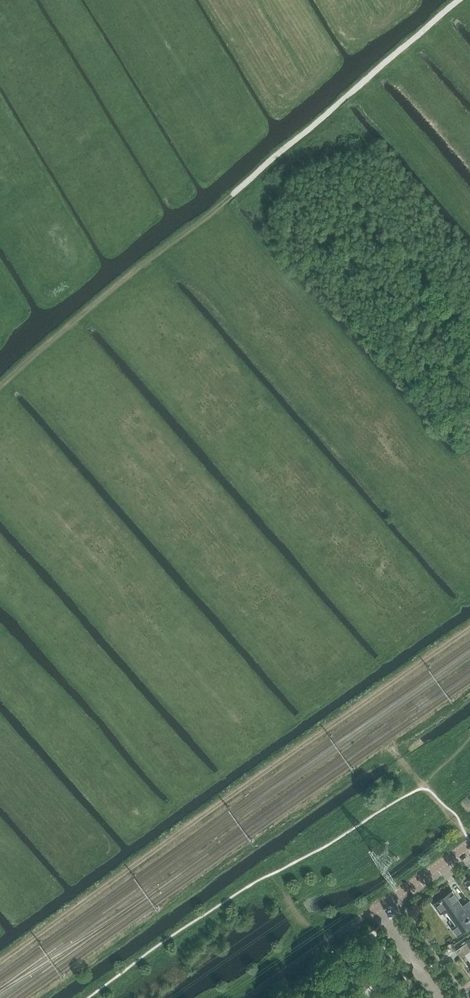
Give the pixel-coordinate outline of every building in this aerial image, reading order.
[(452,917),(449,921),(459,934),(469,926),(469,902),(462,905),(453,891),(434,904),(441,913),(447,910),(452,917)] [(457,950),(461,956),(469,950),(469,941),(457,950)]
